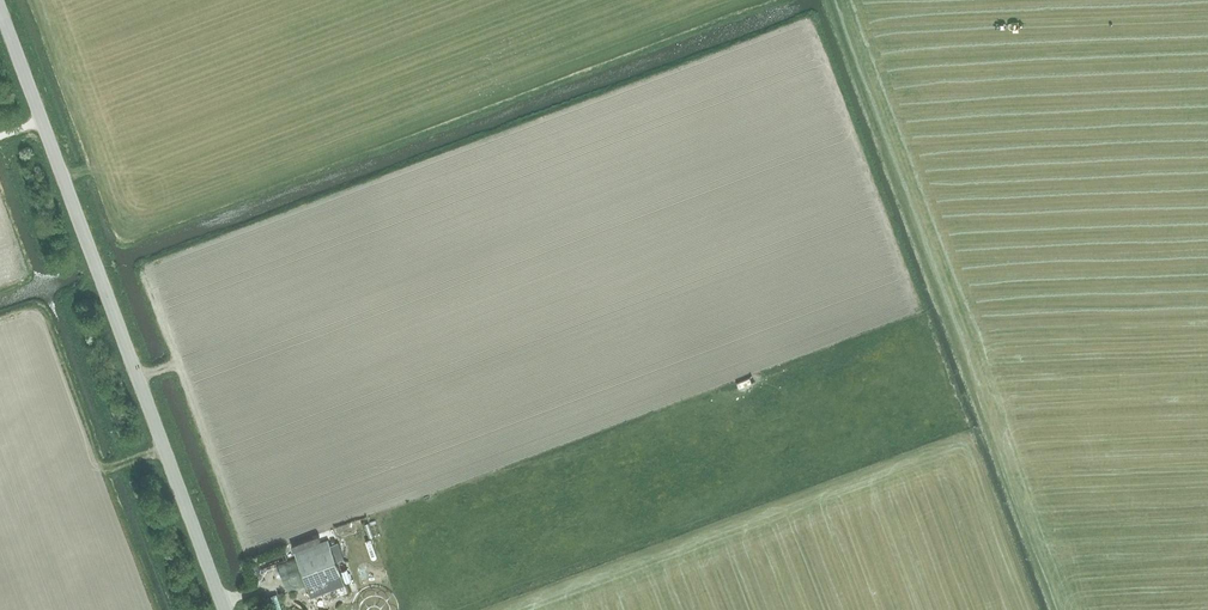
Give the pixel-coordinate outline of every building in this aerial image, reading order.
[(328,540),(295,552),(311,598),(346,585),(338,565),(345,562),(338,544),(331,546),(328,540)]
